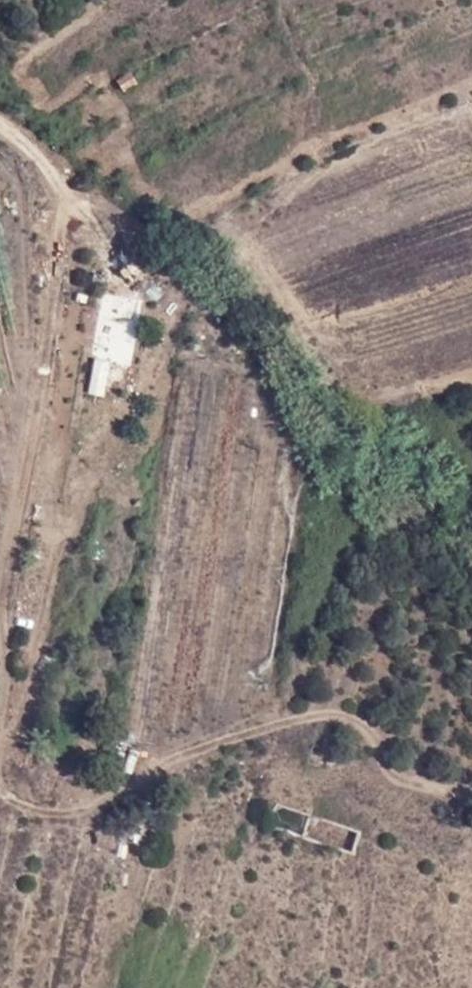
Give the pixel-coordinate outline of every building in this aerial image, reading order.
[(136,82),(131,73),(118,81),(123,89),(136,82)] [(88,379),(127,385),(129,368),(91,362),(88,379)]
